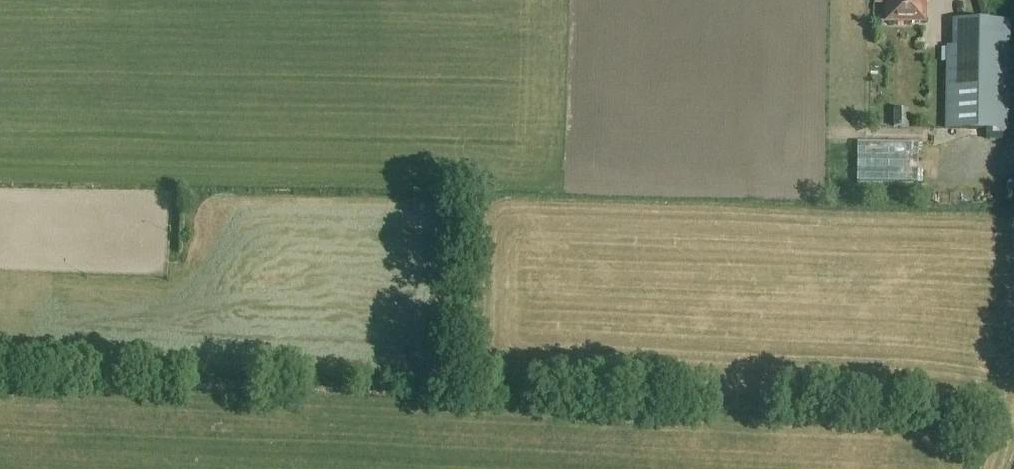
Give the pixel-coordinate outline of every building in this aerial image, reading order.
[(876,3),(887,4),(887,21),(923,22),(923,0),(876,0),(876,3)] [(945,130),(1008,131),(1010,23),(952,22),(952,46),(946,46),(945,130)] [(893,111),(893,128),(908,128),(908,111),(893,111)] [(925,179),(925,138),(861,138),(861,178),(925,179)]
